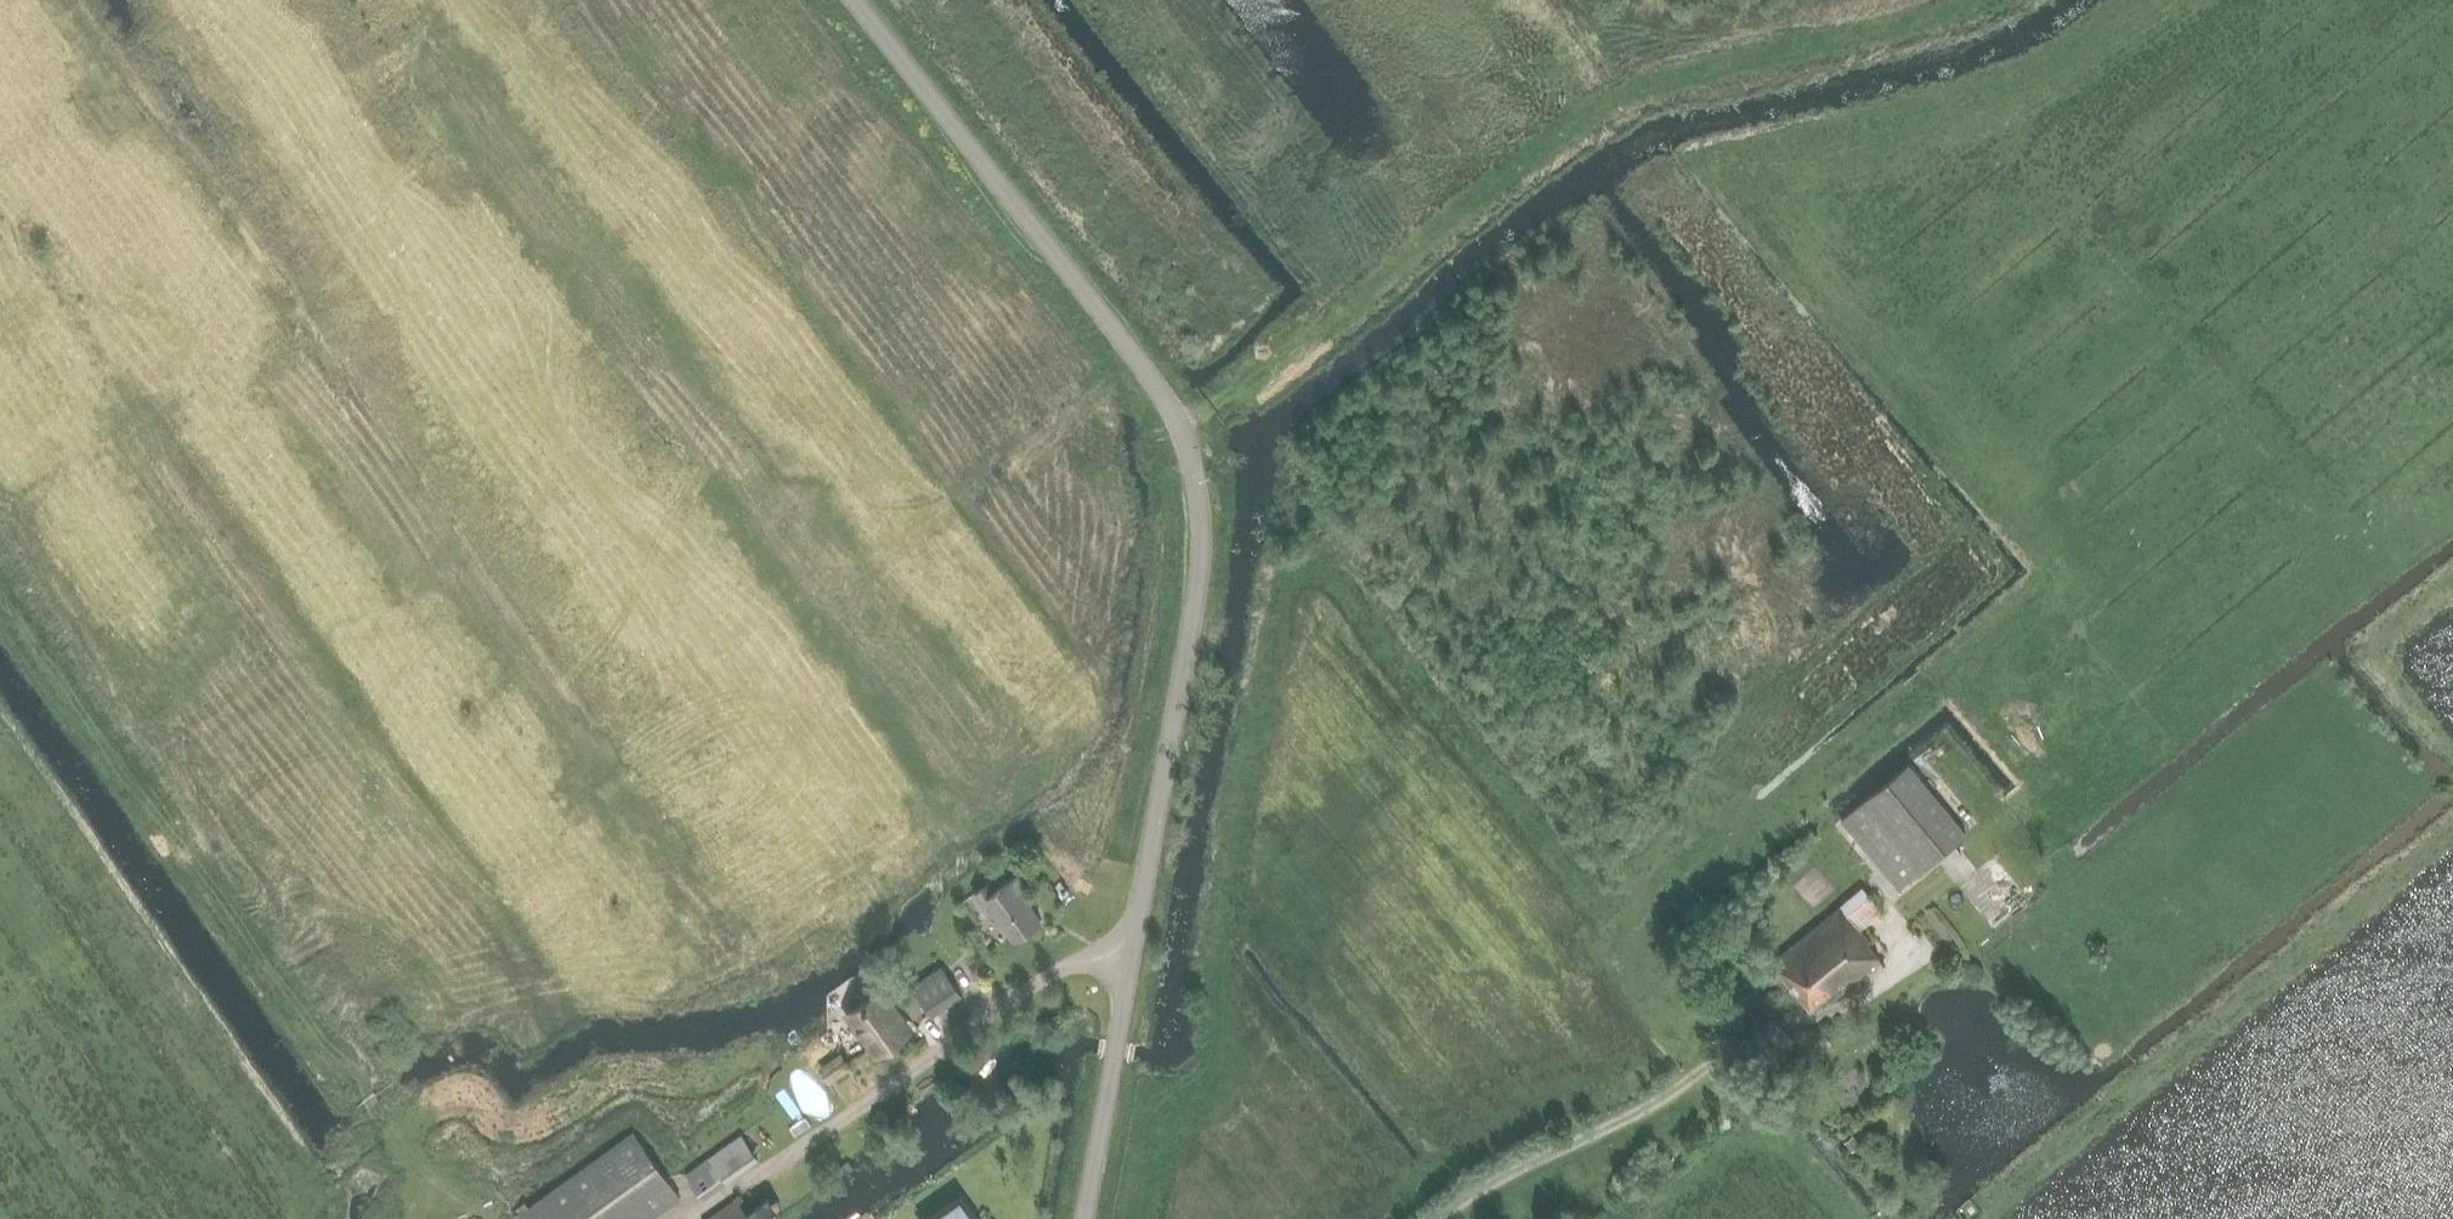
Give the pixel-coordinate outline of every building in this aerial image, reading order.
[(1910,760),(1843,816),(1901,887),(1968,831),(1910,760)] [(1040,919),(1029,902),(1034,899),(1017,875),(995,891),(989,883),(974,894),(990,916),(995,912),(1013,938),(1040,919)] [(1883,911),(1863,887),(1843,904),(1860,925),(1862,928),(1883,911)] [(1834,996),(1880,958),(1868,942),(1871,939),(1862,928),(1860,925),(1843,904),(1775,959),(1813,1006),(1830,992),(1834,996)] [(942,968),(913,988),(932,1014),(960,995),(942,968)] [(909,1030),(881,991),(848,1014),(876,1054),(909,1030)] [(512,1218),(513,1218),(643,1218),(677,1195),(632,1133),(512,1218)] [(1844,1141),(1851,1151),(1860,1144),(1853,1135),(1844,1141)] [(741,1136),(684,1175),(700,1198),(756,1158),(741,1136)] [(784,1216),(769,1195),(744,1214),(734,1200),(708,1218),(779,1218),(784,1216)] [(929,1218),(976,1218),(960,1197),(929,1218)]
